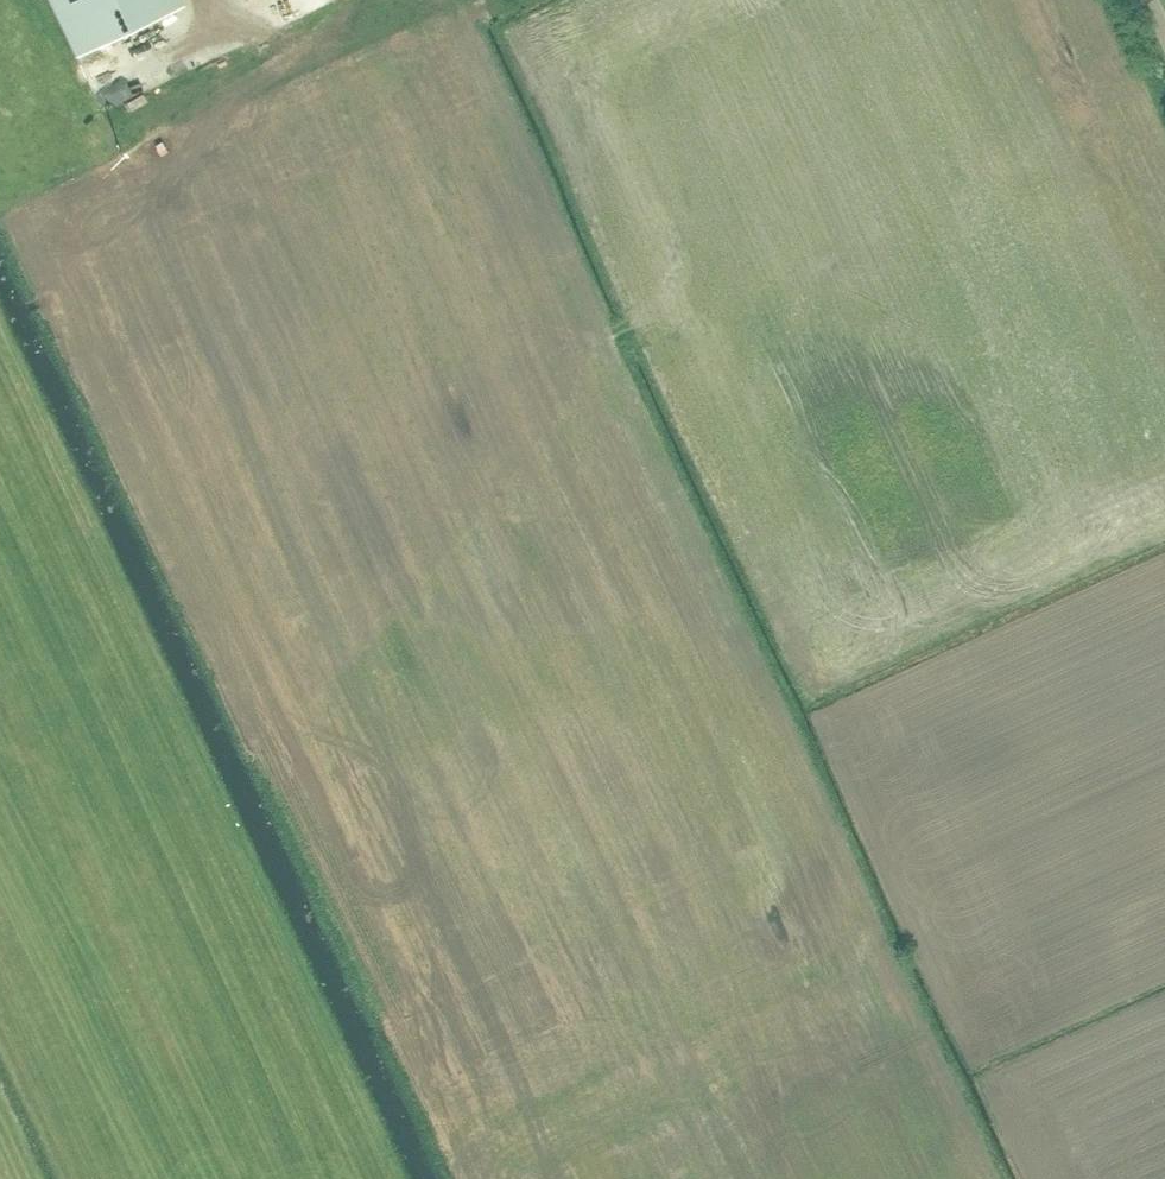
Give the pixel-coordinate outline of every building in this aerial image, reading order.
[(76,56),(183,5),(181,0),(49,0),(76,56)]
